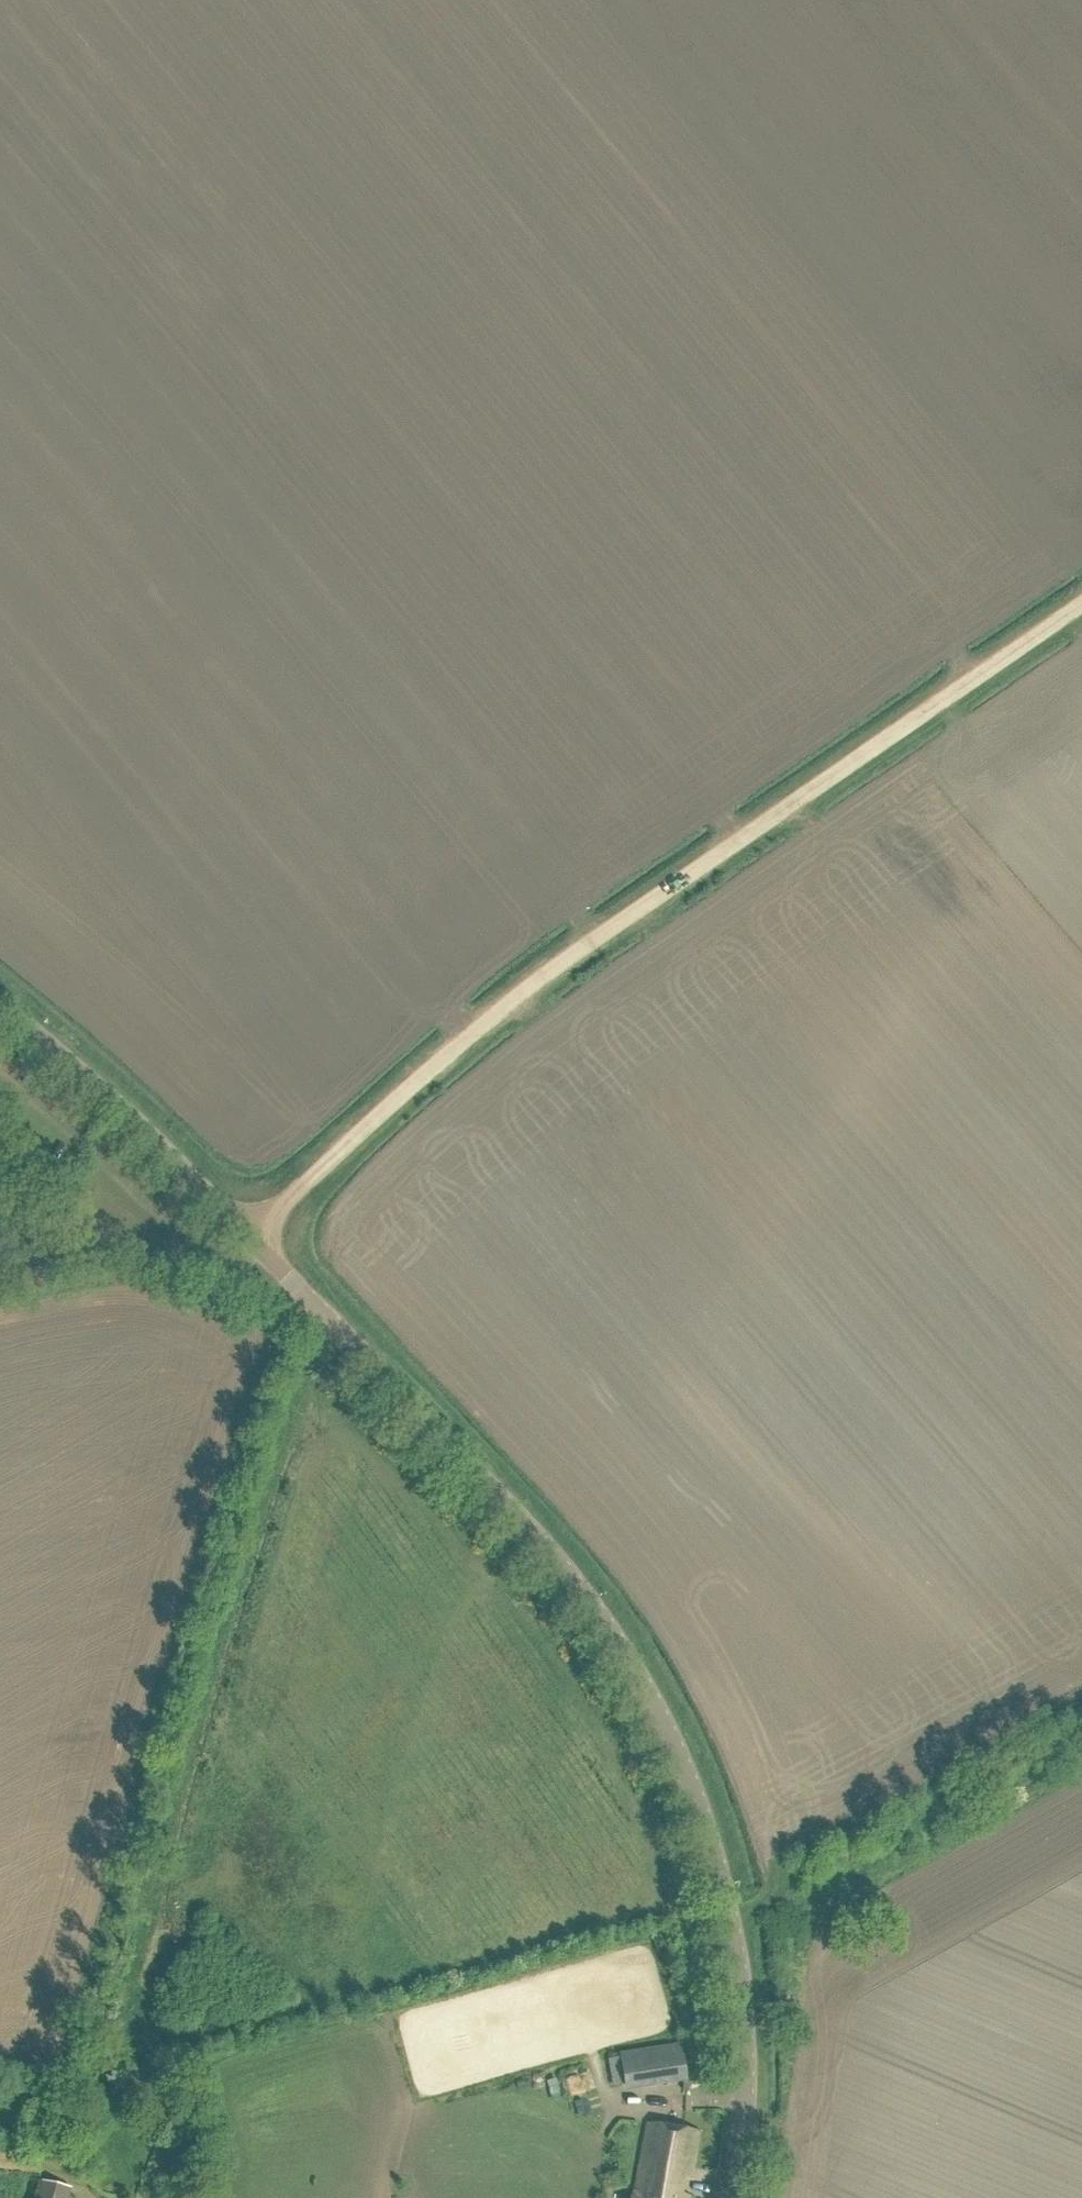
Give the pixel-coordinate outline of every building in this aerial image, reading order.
[(625,2091),(686,2082),(681,2045),(620,2054),(625,2091)] [(698,2133),(648,2124),(634,2197),(688,2197),(689,2196),(682,2195),(685,2180),(690,2181),(698,2133)] [(37,2197),(69,2197),(71,2189),(41,2182),(37,2197)]
